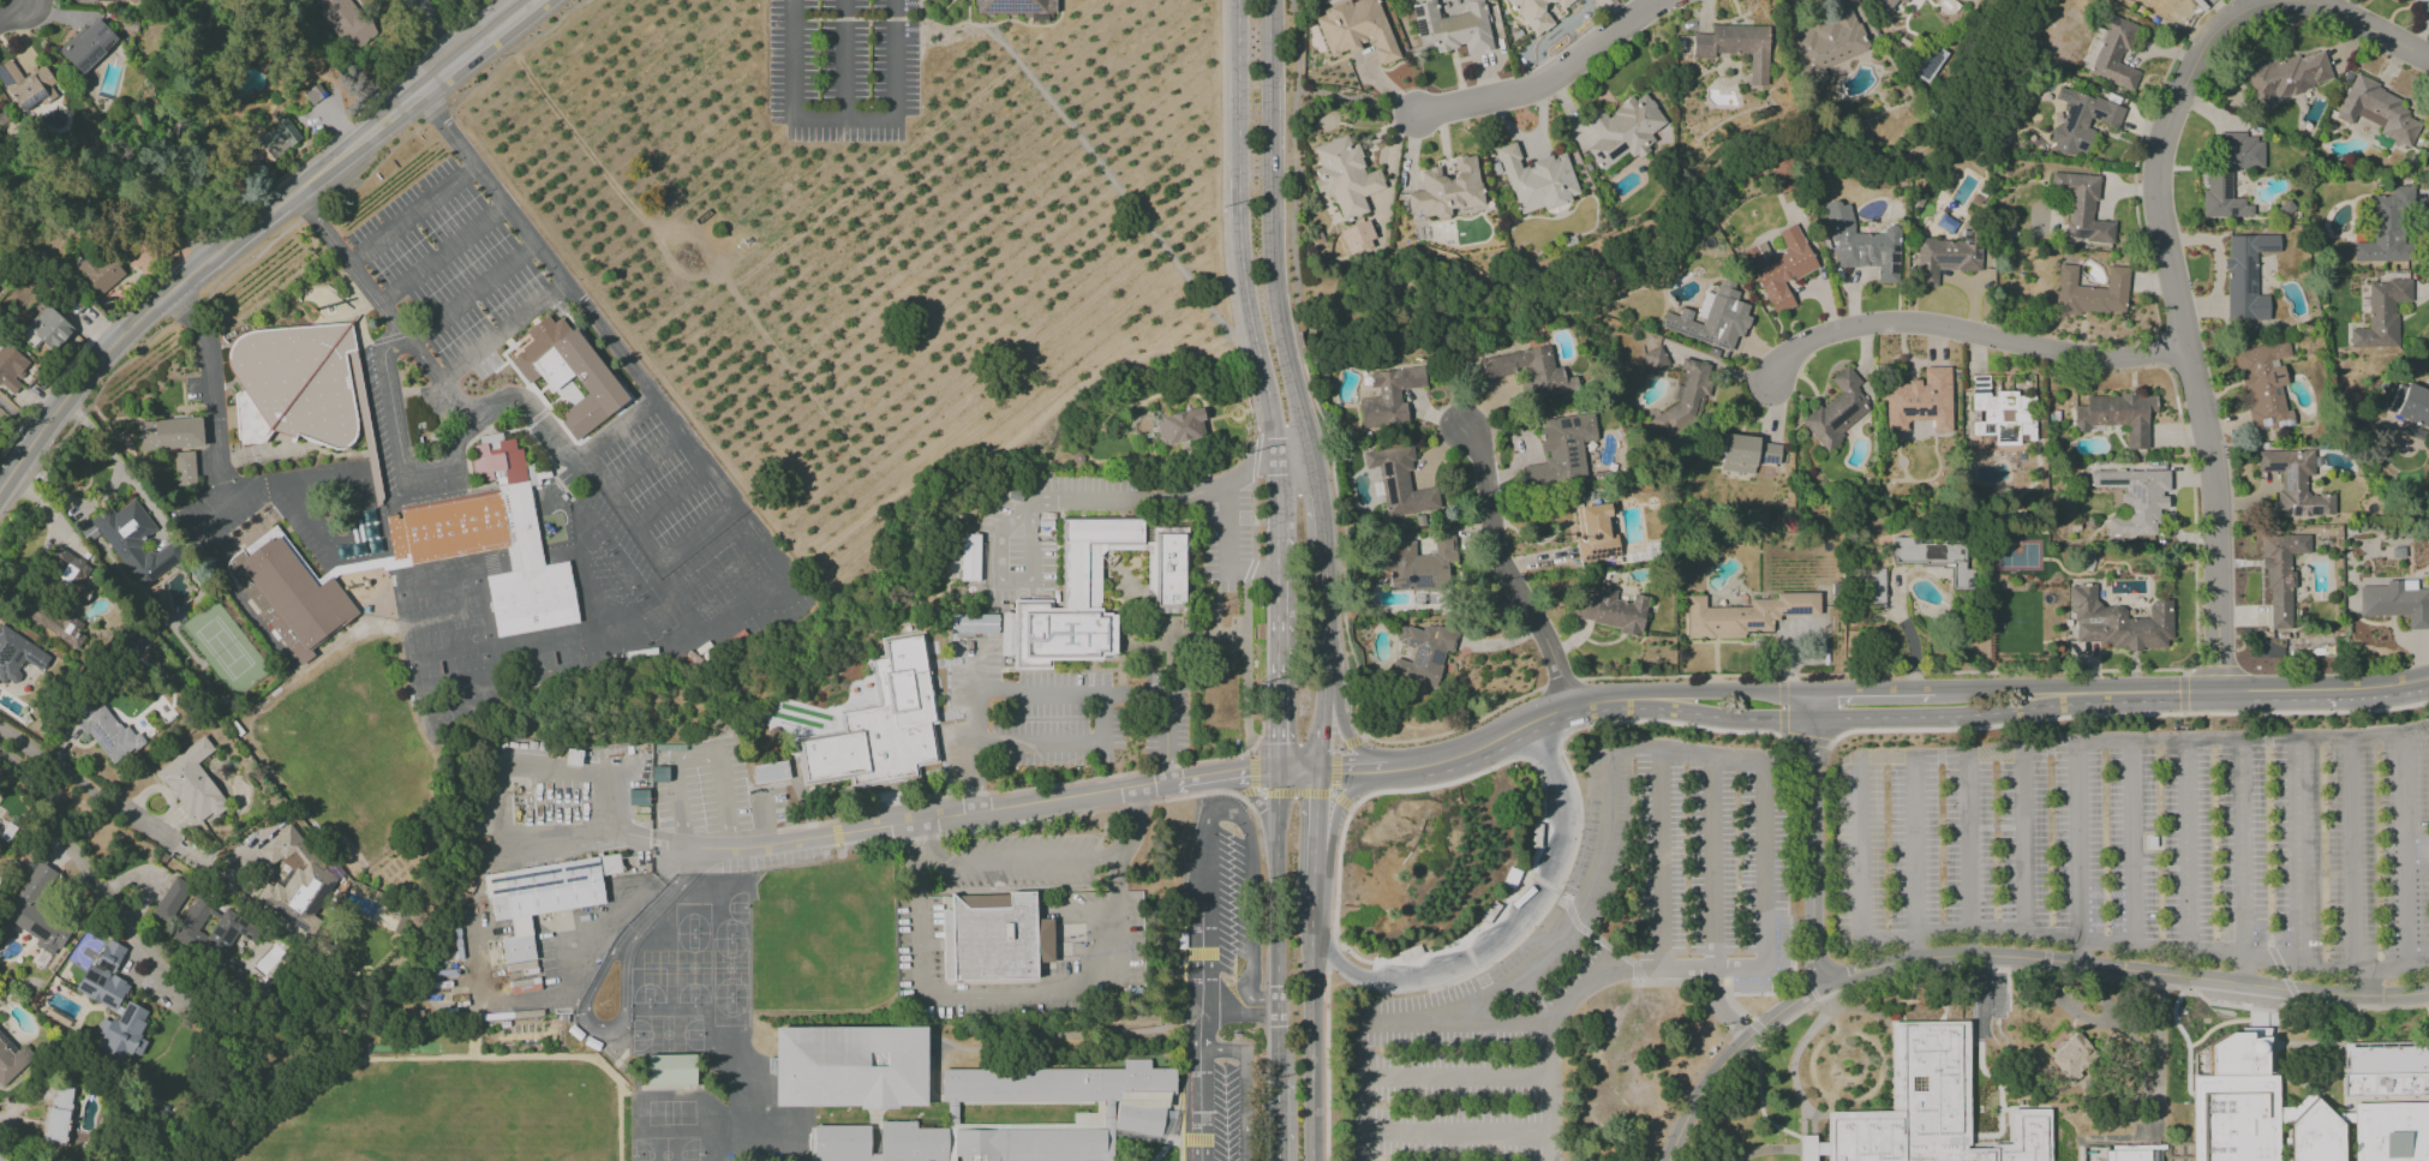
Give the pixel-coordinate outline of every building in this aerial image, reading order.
[(351,0),(311,0),(318,10),(349,53),(375,34),(351,0)] [(975,14),(975,0),(1055,0),(1055,14),(1047,14),(1048,22),(1031,22),(1031,14),(975,14)] [(1376,0),(1358,0),(1350,3),(1349,1),(1313,14),(1329,59),(1359,48),(1358,46),(1371,41),(1380,66),(1398,59),(1376,0)] [(1411,5),(1420,50),(1434,48),(1435,52),(1464,46),(1466,55),(1492,50),(1483,0),(1465,3),(1467,13),(1438,19),(1435,0),(1411,5)] [(1552,25),(1543,10),(1556,3),(1559,9),(1574,0),(1510,0),(1532,37),(1552,25)] [(1885,15),(1896,0),(1902,5),(1906,0),(1865,0),(1885,15)] [(2168,21),(2178,2),(2173,0),(2128,0),(2168,21)] [(1823,68),(1868,50),(1848,2),(1828,10),(1831,19),(1785,37),(1805,86),(1826,78),(1823,68)] [(2139,72),(2119,64),(2134,24),(2100,11),(2094,27),(2104,30),(2088,74),(2132,91),(2139,72)] [(57,51),(80,75),(118,40),(95,16),(57,51)] [(1748,85),(1767,86),(1768,27),(1710,25),(1710,35),(1692,34),(1692,55),(1749,57),(1748,85)] [(2332,81),(2322,47),(2244,72),(2256,111),(2274,105),(2272,100),(2332,81)] [(40,100),(43,105),(57,97),(50,85),(54,83),(43,63),(21,77),(10,59),(0,65),(0,80),(19,113),(40,100)] [(2355,117),(2382,127),(2378,135),(2410,147),(2420,120),(2396,110),(2402,96),(2352,76),(2336,119),(2352,125),(2355,117)] [(2124,108),(2058,87),(2053,100),(2067,104),(2061,125),(2055,123),(2048,147),(2083,158),(2092,130),(2086,129),(2089,119),(2118,128),(2124,108)] [(1583,120),(1597,140),(1584,149),(1600,171),(1627,152),(1632,159),(1654,144),(1647,135),(1665,122),(1644,93),(1632,101),(1631,98),(1605,116),(1600,108),(1583,120)] [(301,140),(286,117),(264,132),(269,140),(254,151),(263,165),(301,140)] [(1312,147),(1319,167),(1311,170),(1320,197),(1331,193),(1342,223),(1368,213),(1362,197),(1385,188),(1378,169),(1366,174),(1355,144),(1349,146),(1345,135),(1312,147)] [(2202,217),(2252,216),(2252,201),(2231,201),(2230,169),(2263,169),(2263,135),(2211,136),(2212,189),(2201,189),(2202,217)] [(1512,145),(1496,150),(1519,215),(1542,208),(1544,211),(1572,202),(1569,197),(1579,193),(1565,151),(1551,156),(1548,155),(1530,161),(1532,166),(1520,170),(1512,145)] [(1452,158),(1454,176),(1440,178),(1439,168),(1419,170),(1422,191),(1406,193),(1408,212),(1421,211),(1422,219),(1449,216),(1449,209),(1481,205),(1475,155),(1452,158)] [(1770,162),(1776,194),(1793,191),(1786,158),(1770,162)] [(2050,169),(2101,176),(2098,202),(2094,201),(2092,219),(2113,221),(2111,244),(2063,238),(2064,220),(2069,220),(2072,190),(2047,186),(2050,169)] [(2403,261),(2402,208),(2412,208),(2412,186),(2391,186),(2391,195),(2372,196),(2373,243),(2353,243),(2353,262),(2403,261)] [(1835,267),(1876,267),(1876,283),(1898,283),(1898,226),(1883,226),(1883,234),(1851,234),(1851,203),(1827,203),(1826,243),(1835,243),(1835,267)] [(1338,231),(1347,256),(1375,246),(1366,221),(1338,231)] [(1742,252),(1773,316),(1795,305),(1784,284),(1817,268),(1795,223),(1776,233),(1785,252),(1763,262),(1755,246),(1742,252)] [(2227,235),(2227,257),(2225,257),(2225,320),(2268,320),(2268,295),(2255,295),(2255,253),(2278,253),(2278,235),(2227,235)] [(1964,241),(1917,240),(1916,287),(1936,287),(1936,270),(1979,271),(1979,240),(1964,240),(1964,241)] [(90,253),(74,268),(100,297),(125,273),(103,250),(95,258),(90,253)] [(2105,289),(2075,286),(2076,266),(2058,265),(2054,311),(2124,316),(2128,267),(2107,266),(2105,289)] [(1659,328),(1730,351),(1735,336),(1742,338),(1749,317),(1745,316),(1749,306),(1735,301),(1740,288),(1719,281),(1714,296),(1704,293),(1695,321),(1691,319),(1693,312),(1680,307),(1677,316),(1665,312),(1659,328)] [(2368,328),(2349,329),(2349,348),(2397,347),(2396,302),(2410,302),(2409,281),(2367,281),(2368,328)] [(74,330),(47,306),(18,336),(31,349),(38,341),(52,354),(74,330)] [(511,361),(530,383),(540,375),(552,390),(573,373),(588,394),(562,414),(566,419),(562,423),(575,439),(629,397),(575,328),(572,330),(561,317),(555,322),(549,315),(525,333),(532,341),(521,349),(524,353),(511,361)] [(348,324),(247,333),(238,340),(231,352),(229,367),(244,390),(235,395),(241,444),(263,443),(271,430),(331,449),(346,449),(354,442),(358,431),(345,354),(354,351),(348,324)] [(35,369),(6,342),(0,348),(0,384),(11,395),(35,369)] [(2236,350),(2249,432),(2294,425),(2291,409),(2283,411),(2279,385),(2284,385),(2280,360),(2290,358),(2288,342),(2236,350)] [(1481,358),(1485,378),(1526,371),(1531,402),(1566,396),(1562,367),(1553,368),(1550,346),(1481,358)] [(1669,365),(1660,346),(1641,354),(1650,374),(1669,365)] [(1712,366),(1681,358),(1678,370),(1685,372),(1682,385),(1675,383),(1671,398),(1675,399),(1671,414),(1653,410),(1650,424),(1695,435),(1712,366)] [(1801,422),(1823,450),(1872,410),(1854,388),(1861,383),(1846,365),(1829,379),(1839,391),(1801,422)] [(1369,372),(1371,388),(1377,388),(1378,397),(1358,399),(1361,428),(1407,424),(1405,402),(1400,403),(1399,390),(1425,387),(1423,367),(1369,372)] [(1951,432),(1949,367),(1922,368),(1922,383),(1885,383),(1886,431),(1906,431),(1906,421),(1932,421),(1932,432),(1951,432)] [(1971,376),(1972,411),(1983,410),(1983,422),(1972,422),(1972,435),(1994,435),(1994,446),(2018,445),(2018,438),(2031,437),(2030,393),(1988,394),(1988,376),(1971,376)] [(2397,382),(2387,415),(2401,419),(2396,433),(2420,440),(2425,424),(2428,426),(2428,392),(2397,382)] [(2147,449),(2147,412),(2155,412),(2155,395),(2085,395),(2085,406),(2073,406),(2073,432),(2088,432),(2088,426),(2126,426),(2126,449),(2147,449)] [(1154,420),(1160,419),(1160,417),(1201,408),(1203,420),(1199,420),(1203,437),(1160,447),(1154,420)] [(1586,480),(1582,443),(1596,442),(1593,414),(1538,420),(1542,454),(1543,454),(1545,463),(1522,466),(1524,487),(1586,480)] [(136,423),(138,451),(204,445),(201,417),(136,423)] [(385,517),(394,561),(405,559),(405,555),(408,553),(411,565),(507,549),(511,573),(486,577),(497,638),(579,623),(567,562),(544,567),(542,550),(540,545),(534,517),(528,486),(540,485),(539,479),(551,478),(550,469),(534,471),(533,463),(525,465),(522,449),(516,450),(515,439),(503,441),(502,433),(479,437),(480,445),(473,447),(475,457),(471,459),(475,483),(496,479),(498,491),(400,509),(402,519),(399,520),(397,515),(385,517)] [(1720,471),(1753,474),(1754,463),(1778,465),(1780,445),(1758,443),(1759,438),(1723,434),(1720,471)] [(1385,517),(1440,509),(1436,487),(1409,491),(1406,469),(1414,468),(1411,445),(1361,452),(1364,469),(1378,467),(1385,517)] [(2256,451),(2257,471),(2279,471),(2279,501),(2271,501),(2271,517),(2334,516),(2334,495),(2305,495),(2305,475),(2313,475),(2313,450),(2256,451)] [(172,454),(174,490),(195,489),(192,451),(172,454)] [(2167,470),(2090,471),(2090,487),(2124,487),(2124,518),(2107,518),(2107,536),(2156,535),(2156,509),(2166,509),(2166,494),(2168,494),(2167,470)] [(139,589),(180,560),(167,543),(146,558),(137,545),(156,531),(134,499),(113,514),(108,507),(77,529),(85,539),(97,530),(139,589)] [(1574,508),(1580,562),(1619,558),(1616,534),(1608,535),(1606,518),(1610,517),(1609,504),(1574,508)] [(361,510),(364,540),(377,538),(374,509),(361,510)] [(1065,521),(1143,521),(1143,545),(1089,545),(1089,610),(1065,610),(1065,521)] [(274,525),(229,559),(226,564),(226,570),(229,576),(300,668),(315,657),(310,651),(358,614),(331,579),(327,573),(317,580),(274,525)] [(961,534),(959,581),(977,581),(979,534),(961,534)] [(1390,590),(1456,589),(1455,534),(1434,535),(1434,555),(1414,555),(1414,543),(1375,543),(1375,572),(1390,572),(1390,590)] [(1154,535),(1181,535),(1181,608),(1154,608),(1154,535)] [(2260,536),(2260,570),(2267,570),(2268,629),(2290,629),(2289,588),(2295,588),(2295,572),(2289,572),(2289,554),(2309,554),(2309,535),(2260,536)] [(1951,565),(1951,588),(1972,588),(1972,570),(1963,570),(1963,544),(1917,544),(1917,538),(1891,538),(1891,565),(1951,565)] [(91,592),(79,583),(89,569),(59,547),(42,570),(84,601),(91,592)] [(2407,615),(2407,630),(2428,629),(2428,588),(2415,589),(2415,580),(2385,580),(2385,586),(2359,586),(2359,616),(2407,615)] [(2072,643),(2113,642),(2113,649),(2171,649),(2171,600),(2149,601),(2149,619),(2125,619),(2125,606),(2096,606),(2095,585),(2072,585),(2072,643)] [(1647,597),(1632,594),(1630,603),(1614,600),(1615,590),(1592,586),(1589,600),(1575,597),(1571,619),(1619,627),(1618,634),(1640,638),(1647,597)] [(1687,639),(1745,638),(1745,631),(1772,631),(1771,616),(1818,616),(1818,593),(1775,593),(1775,599),(1750,600),(1750,607),(1705,608),(1705,596),(1687,596),(1687,639)] [(81,623),(25,596),(16,614),(72,641),(81,623)] [(1016,602),(1052,602),(1052,610),(1065,610),(1089,610),(1102,610),(1102,614),(1115,614),(1115,654),(1102,654),(1102,662),(1052,660),(1052,669),(1016,669),(1016,602)] [(1001,614),(1011,614),(1011,657),(1001,656),(1001,614)] [(952,615),(999,615),(998,634),(952,634),(952,615)] [(1457,632),(1422,624),(1421,631),(1399,625),(1395,642),(1413,647),(1410,662),(1393,658),(1388,676),(1436,687),(1444,651),(1452,653),(1457,632)] [(12,685),(25,662),(41,671),(50,655),(0,626),(0,678),(12,685)] [(923,633),(938,724),(932,725),(939,762),(919,766),(920,778),(851,789),(850,779),(803,786),(796,740),(843,732),(839,711),(878,706),(871,659),(884,657),(880,639),(923,633)] [(111,767),(144,742),(137,732),(129,738),(101,701),(88,710),(85,707),(73,716),(111,767)] [(154,772),(194,828),(226,805),(196,763),(214,750),(204,736),(154,772)] [(788,780),(786,762),(751,765),(753,784),(788,780)] [(254,900),(310,937),(319,923),(313,915),(335,881),(332,877),(326,873),(309,850),(307,849),(288,823),(276,832),(273,837),(256,850),(268,867),(280,858),(288,870),(283,878),(271,887),(266,883),(254,900)] [(34,860),(0,922),(0,941),(4,943),(13,926),(36,939),(33,945),(54,957),(70,928),(37,909),(57,873),(34,860)] [(189,884),(171,876),(152,916),(170,924),(189,884)] [(943,897),(945,981),(1037,979),(1034,894),(955,897),(952,894),(952,897),(943,897)] [(225,908),(220,916),(195,899),(170,937),(215,966),(237,932),(252,942),(260,930),(225,908)] [(115,1011),(128,984),(112,976),(125,948),(106,939),(93,967),(87,964),(74,992),(115,1011)] [(149,1012),(126,1001),(115,1024),(102,1017),(95,1032),(102,1035),(95,1048),(121,1061),(125,1051),(138,1058),(147,1041),(137,1036),(149,1012)] [(2048,1111),(2049,1160),(1826,1160),(1825,1113),(1891,1112),(1890,1024),(1968,1023),(1970,1148),(1993,1148),(1993,1144),(2011,1144),(2011,1112),(2048,1111)] [(774,1028),(926,1028),(927,1106),(776,1106),(774,1028)] [(0,1089),(35,1059),(24,1046),(16,1052),(0,1033),(0,1089)] [(2048,1058),(2076,1035),(2098,1060),(2070,1084),(2048,1058)] [(2345,1046),(2428,1044),(2428,1098),(2343,1100),(2343,1075),(2346,1075),(2345,1046)] [(2207,1075),(2206,1051),(2194,1051),(2195,1076),(2207,1075)] [(647,1057),(696,1055),(696,1085),(648,1085),(647,1057)] [(1174,1070),(1174,1095),(941,1096),(941,1071),(1174,1070)] [(2277,1076),(2278,1160),(2192,1160),(2191,1077),(2277,1076)] [(70,1087),(49,1086),(46,1142),(67,1143),(70,1087)] [(2345,1125),(2346,1160),(2290,1160),(2289,1124),(2317,1099),(2345,1125)] [(1119,1105),(1163,1113),(1159,1138),(1113,1130),(1119,1105)] [(2355,1106),(2428,1105),(2428,1160),(2355,1160),(2355,1106)] [(881,1160),(947,1160),(947,1123),(880,1123),(881,1160)] [(871,1127),(871,1160),(815,1160),(815,1127),(871,1127)] [(1105,1130),(955,1132),(955,1160),(1106,1160),(1105,1130)] [(2164,1145),(2164,1160),(2082,1160),(2082,1137),(2112,1137),(2112,1145),(2164,1145)]
